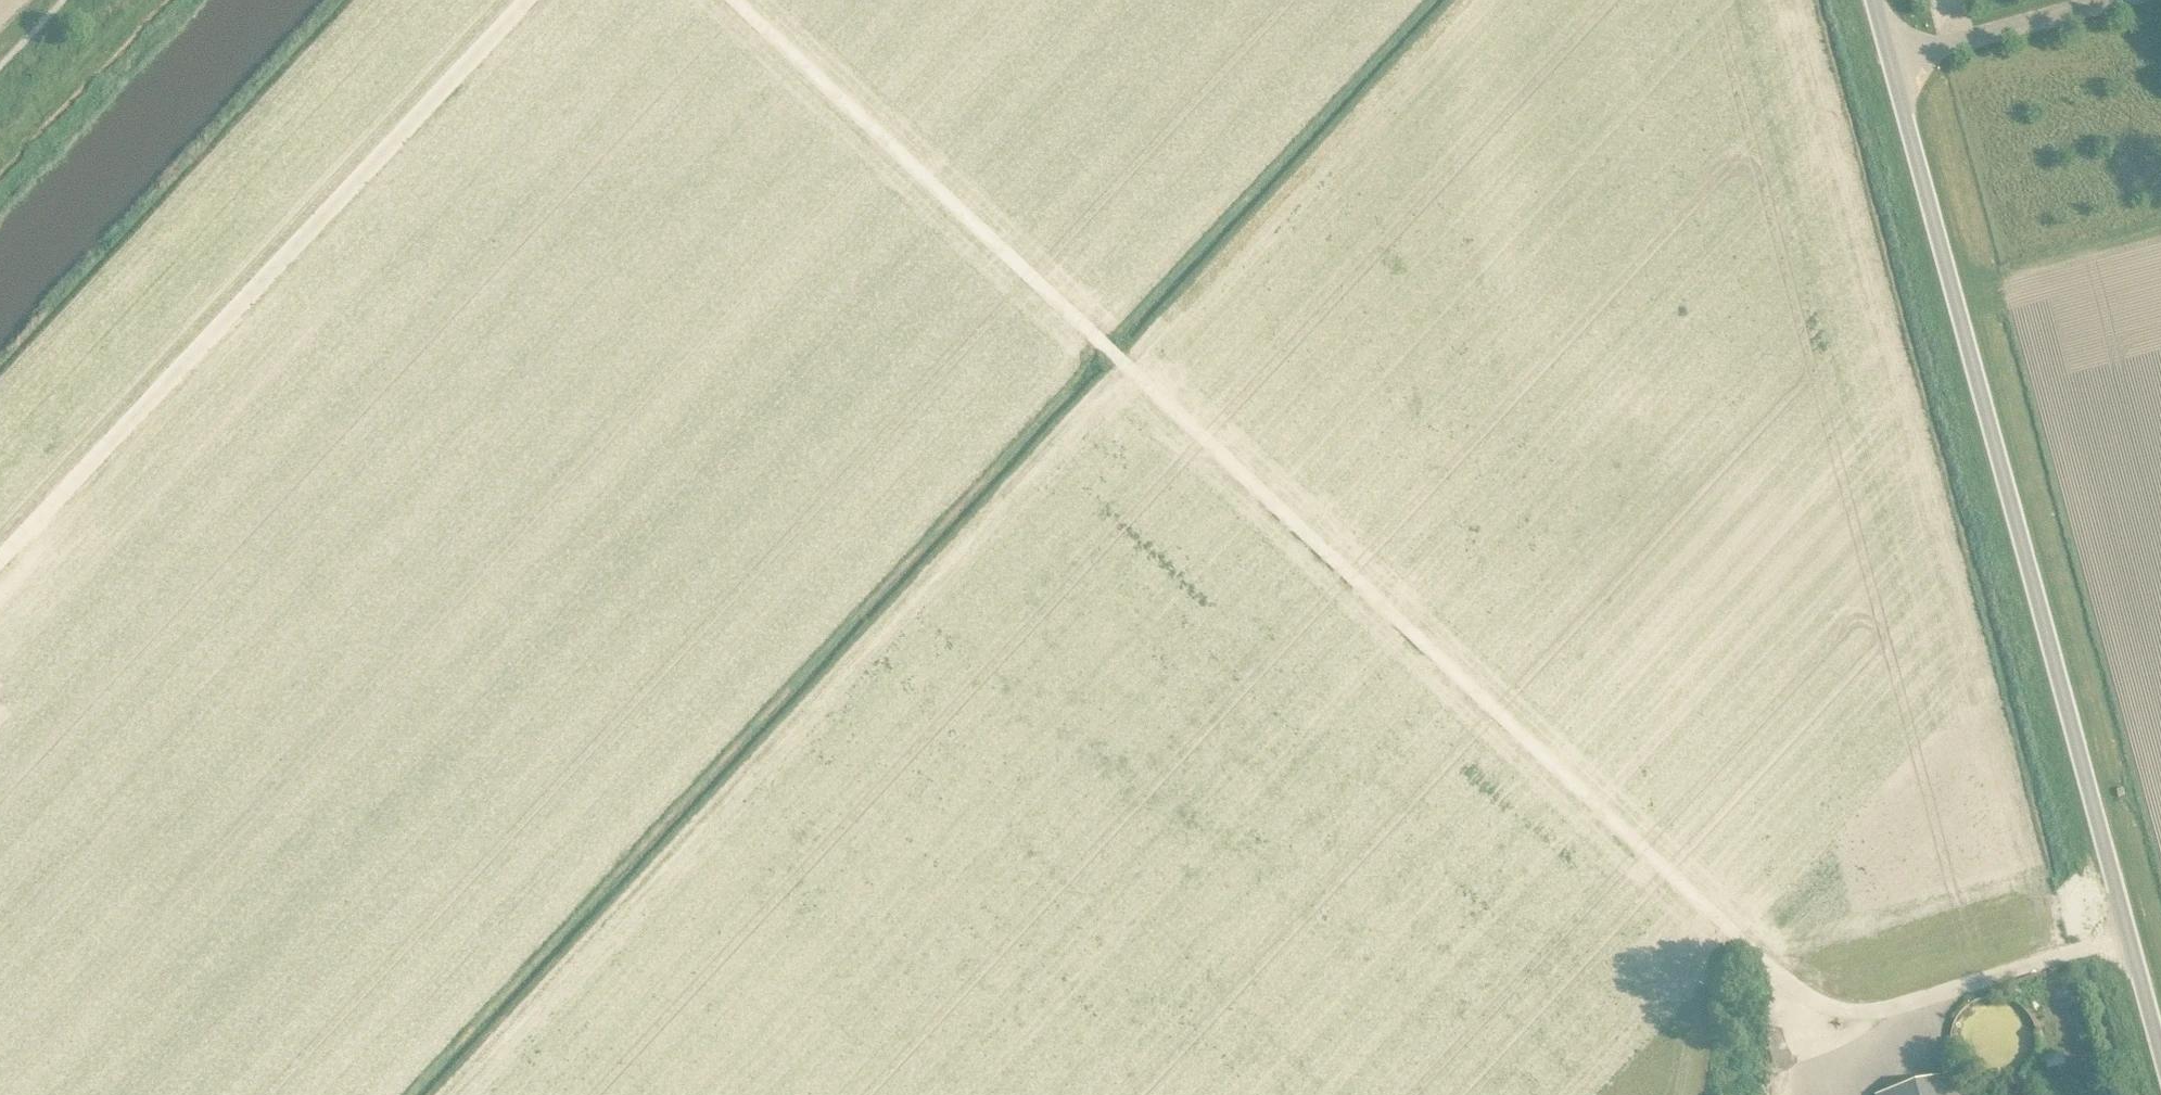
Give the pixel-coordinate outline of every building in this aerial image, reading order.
[(1948,1079),(1889,1094),(1952,1094),(1948,1079)]
